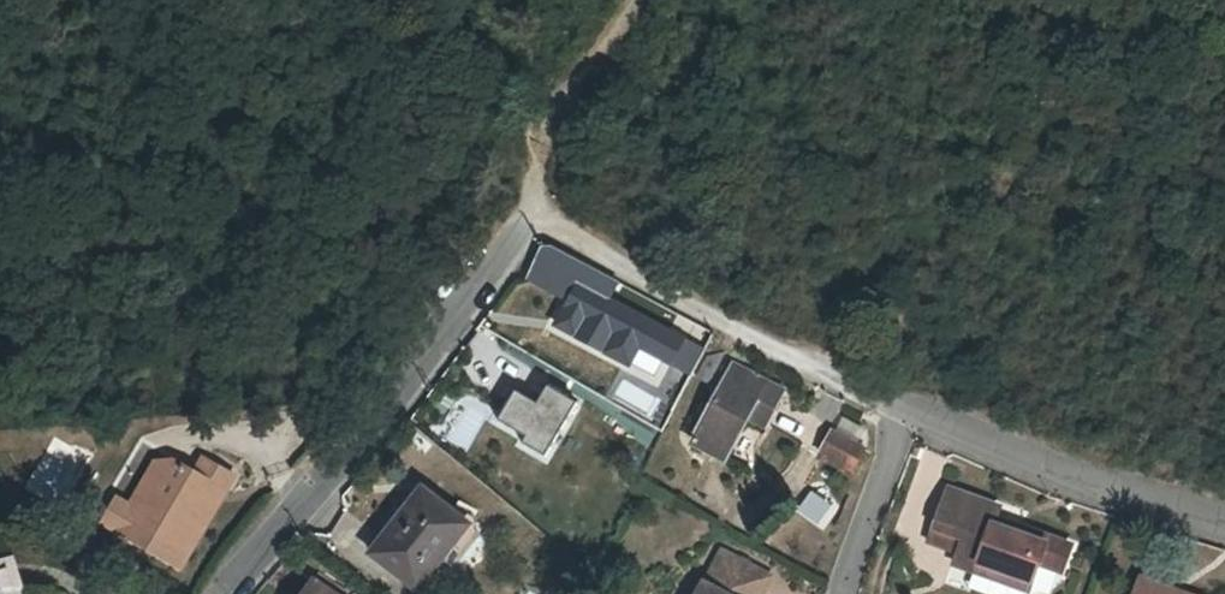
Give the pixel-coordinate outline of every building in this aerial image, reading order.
[(566,306),(557,324),(574,334),(583,319),(613,334),(606,349),(627,360),(635,345),(693,375),(705,348),(605,299),(581,286),(575,260),(561,252),(535,256),(524,282),(566,306)] [(727,463),(749,420),(748,420),(755,407),(772,416),(783,394),(735,369),(717,404),(695,448),(727,463)] [(549,460),(582,406),(542,382),(531,401),(510,388),(488,424),(549,460)] [(874,458),(833,436),(823,457),(864,478),(874,458)] [(180,453),(147,504),(153,507),(166,488),(173,492),(193,460),(180,453)] [(134,496),(119,520),(188,564),(246,475),(222,460),(213,474),(193,460),(173,492),(166,488),(153,507),(147,504),(134,496)] [(805,489),(794,513),(824,526),(834,502),(805,489)] [(369,556),(416,590),(465,527),(426,497),(404,524),(396,519),(369,556)] [(949,498),(929,546),(954,554),(948,572),(968,579),(965,588),(981,593),(1027,593),(1035,574),(1060,583),(1069,556),(989,524),(993,515),(949,498)] [(711,593),(765,593),(772,580),(729,559),(711,593)] [(11,586),(17,585),(10,560),(0,563),(0,593),(13,593),(11,586)] [(319,585),(312,593),(331,593),(319,585)]
